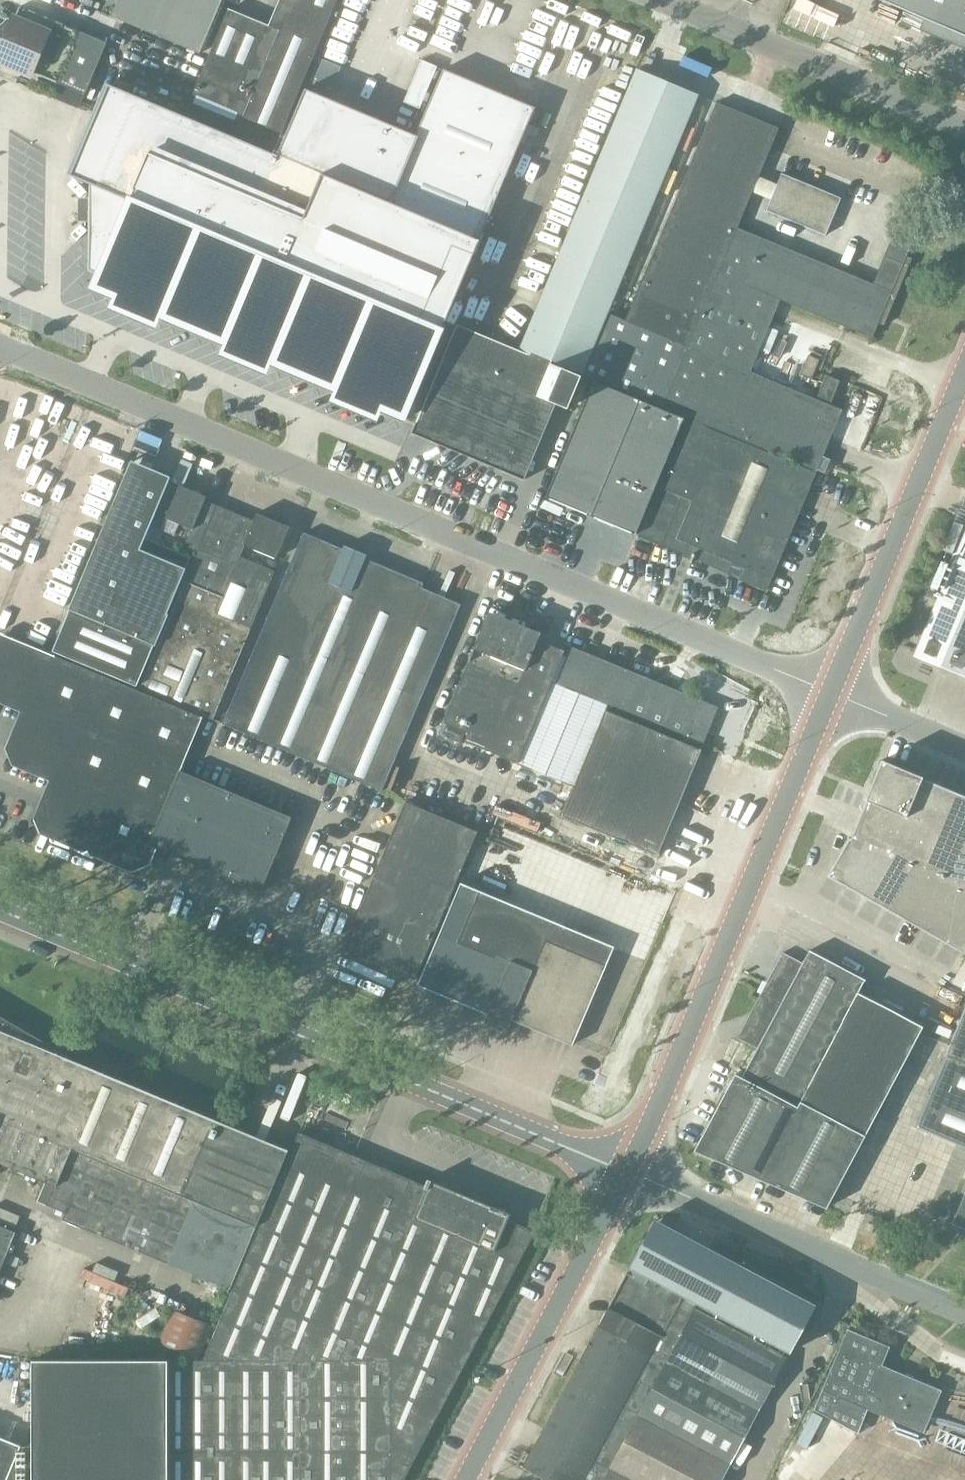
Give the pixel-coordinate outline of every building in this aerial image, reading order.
[(112,17),(201,55),(224,0),(119,0),(112,16),(112,17)] [(278,149),(339,3),(340,0),(281,0),(269,27),(230,10),(187,111),(278,149)] [(964,36),(964,0),(880,0),(964,36)] [(87,94),(108,42),(21,6),(6,42),(0,58),(0,59),(87,94)] [(324,60),(315,80),(334,88),(342,68),(324,60)] [(444,67),(428,60),(410,103),(427,109),(444,67)] [(91,288),(231,348),(404,421),(462,286),(460,285),(466,272),(468,273),(491,219),(489,218),(495,205),(496,206),(500,196),(499,196),(504,183),(506,183),(538,109),(503,94),(502,96),(480,87),(481,85),(446,70),(418,136),(348,107),(347,108),(336,104),(337,102),(307,89),(278,156),(110,84),(89,132),(93,134),(91,201),(90,201),(88,201),(86,202),(85,203),(84,204),(83,206),(83,207),(83,209),(83,210),(83,212),(84,214),(85,215),(86,216),(88,217),(89,217),(91,218),(90,270),(97,273),(91,288)] [(688,347),(626,322),(608,314),(699,96),(637,70),(520,350),(458,324),(413,434),(525,480),(557,404),(568,408),(581,375),(551,363),(553,360),(664,406),(688,347)] [(717,103),(626,322),(688,347),(664,406),(663,407),(818,471),(843,411),(752,373),(782,301),(873,338),(880,322),(884,324),(912,258),(908,256),(914,240),(896,232),(874,284),(739,228),(780,129),(717,103)] [(767,211),(826,236),(842,199),(782,174),(767,211)] [(802,375),(812,379),(821,360),(810,355),(802,375)] [(819,397),(833,402),(841,382),(827,376),(819,397)] [(594,381),(545,498),(636,535),(684,419),(594,381)] [(695,559),(768,589),(817,473),(688,420),(639,536),(692,557),(690,562),(693,563),(695,559)] [(71,609),(53,652),(137,688),(192,557),(146,537),(151,526),(162,530),(164,531),(174,536),(179,525),(192,530),(188,540),(199,545),(217,503),(207,499),(207,498),(203,496),(181,487),(180,488),(168,482),(170,478),(147,468),(133,463),(120,493),(107,523),(71,609)] [(218,506),(142,690),(213,720),(276,571),(240,557),(245,546),(277,559),(290,528),(257,514),(254,521),(235,513),(218,506)] [(344,550),(305,534),(224,725),(265,742),(383,792),(404,742),(462,605),(422,588),(424,584),(365,559),(367,555),(352,549),(345,546),(344,550)] [(919,658),(964,677),(964,546),(919,658)] [(466,742),(518,764),(553,682),(566,651),(540,640),(543,634),(491,612),(444,723),(469,733),(466,742)] [(262,892),(293,818),(181,771),(203,719),(4,636),(0,646),(0,694),(26,705),(24,711),(29,713),(12,756),(55,774),(52,780),(58,782),(40,826),(127,862),(147,854),(150,846),(262,892)] [(572,646),(556,683),(704,744),(719,707),(677,690),(572,646)] [(606,710),(584,763),(679,802),(701,750),(606,710)] [(919,776),(882,760),(866,798),(904,814),(919,776)] [(679,802),(584,763),(562,815),(657,855),(679,802)] [(938,783),(920,776),(919,776),(904,814),(922,822),(938,783)] [(938,783),(922,822),(940,829),(956,791),(938,783)] [(925,866),(950,876),(964,839),(964,795),(956,791),(940,829),(925,866)] [(904,814),(866,798),(849,836),(925,866),(940,830),(922,822),(904,814)] [(416,981),(478,833),(406,803),(352,932),(344,950),(416,981)] [(827,875),(964,951),(964,882),(925,866),(849,836),(827,875)] [(950,876),(964,882),(964,839),(950,876)] [(418,986),(489,1013),(484,1024),(507,1034),(512,1022),(572,1045),(614,947),(461,882),(418,986)] [(757,1049),(744,1073),(864,1136),(922,1027),(859,993),(865,980),(809,950),(802,963),(783,953),(765,985),(737,1038),(757,1049)] [(964,1147),(964,1008),(946,1055),(917,1127),(964,1147)] [(45,1182),(37,1202),(47,1206),(66,1214),(66,1213),(86,1221),(83,1229),(84,1229),(87,1222),(232,1282),(229,1289),(231,1289),(252,1238),(288,1151),(253,1136),(241,1132),(220,1122),(71,1060),(0,1030),(0,1164),(45,1182)] [(864,1136),(744,1073),(741,1078),(734,1075),(694,1151),(800,1197),(826,1208),(864,1136)] [(252,1245),(203,1361),(168,1361),(168,1479),(404,1479),(409,1471),(536,1232),(508,1221),(511,1215),(428,1180),(425,1186),(300,1133),(252,1245)] [(953,1224),(964,1228),(964,1195),(953,1224)] [(606,1311),(535,1447),(524,1469),(545,1479),(722,1479),(815,1305),(709,1249),(654,1220),(629,1268),(626,1273),(616,1294),(606,1311)] [(17,1233),(0,1227),(0,1273),(17,1233)] [(847,1329),(839,1348),(822,1390),(813,1411),(856,1432),(866,1408),(923,1433),(941,1390),(881,1365),(889,1347),(847,1329)] [(168,1361),(32,1361),(32,1445),(22,1445),(0,1436),(0,1479),(168,1479),(168,1361)]
